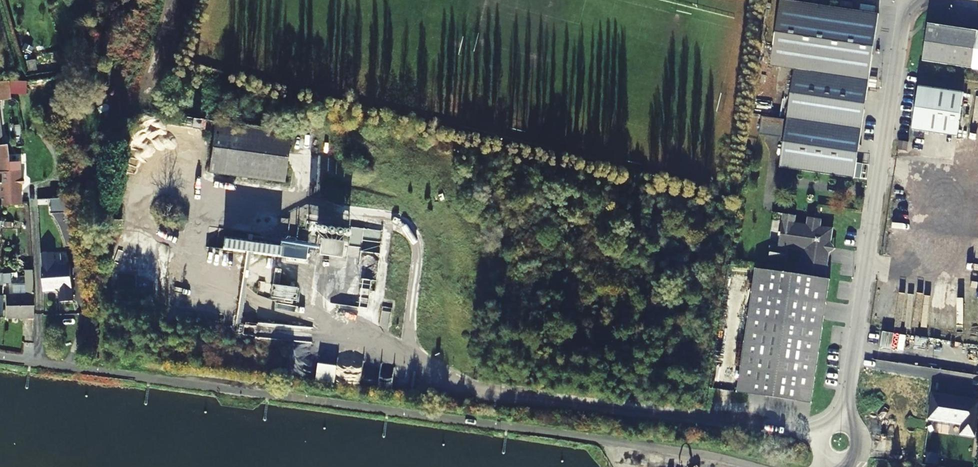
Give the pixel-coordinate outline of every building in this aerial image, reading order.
[(794,70),(869,82),(879,15),(780,0),(770,67),(794,70)] [(842,9),(852,11),(854,4),(844,2),(842,9)] [(977,32),(927,23),(921,60),(972,69),(977,32)] [(869,82),(794,70),(787,119),(861,131),(869,82)] [(11,99),(9,81),(0,82),(0,100),(11,99)] [(957,138),(962,94),(917,88),(912,132),(957,138)] [(8,171),(7,158),(3,158),(0,117),(0,206),(10,206),(10,203),(21,203),(20,184),(22,184),(23,183),(23,179),(22,179),(19,179),(19,170),(8,171)] [(872,127),(873,119),(865,118),(864,126),(872,127)] [(861,131),(787,119),(779,168),(854,180),(861,131)] [(292,133),(216,125),(211,176),(287,184),(292,133)] [(908,145),(899,143),(898,153),(906,155),(907,150),(908,145)] [(52,213),(71,212),(69,197),(51,198),(52,213)] [(782,214),(780,222),(777,248),(802,251),(799,275),(754,269),(737,393),(811,404),(829,279),(825,279),(828,253),(830,243),(831,230),(819,228),(820,220),(806,218),(806,225),(793,224),(794,216),(782,214)] [(127,225),(120,225),(119,234),(127,234),(127,225)] [(351,236),(351,229),(326,226),(323,255),(348,258),(351,236)] [(282,247),(225,241),(223,252),(281,258),(282,247)] [(55,252),(42,254),(44,290),(57,288),(62,293),(63,302),(76,300),(72,266),(56,267),(55,252)] [(6,316),(34,316),(34,278),(30,278),(30,274),(26,274),(27,296),(6,296),(6,316)] [(302,289),(278,286),(277,298),(301,301),(302,289)] [(891,349),(894,333),(881,331),(879,347),(891,349)] [(290,342),(288,372),(302,373),(303,355),(305,355),(306,343),(290,342)] [(934,393),(930,417),(962,422),(961,433),(974,435),(977,408),(977,400),(934,393)]
